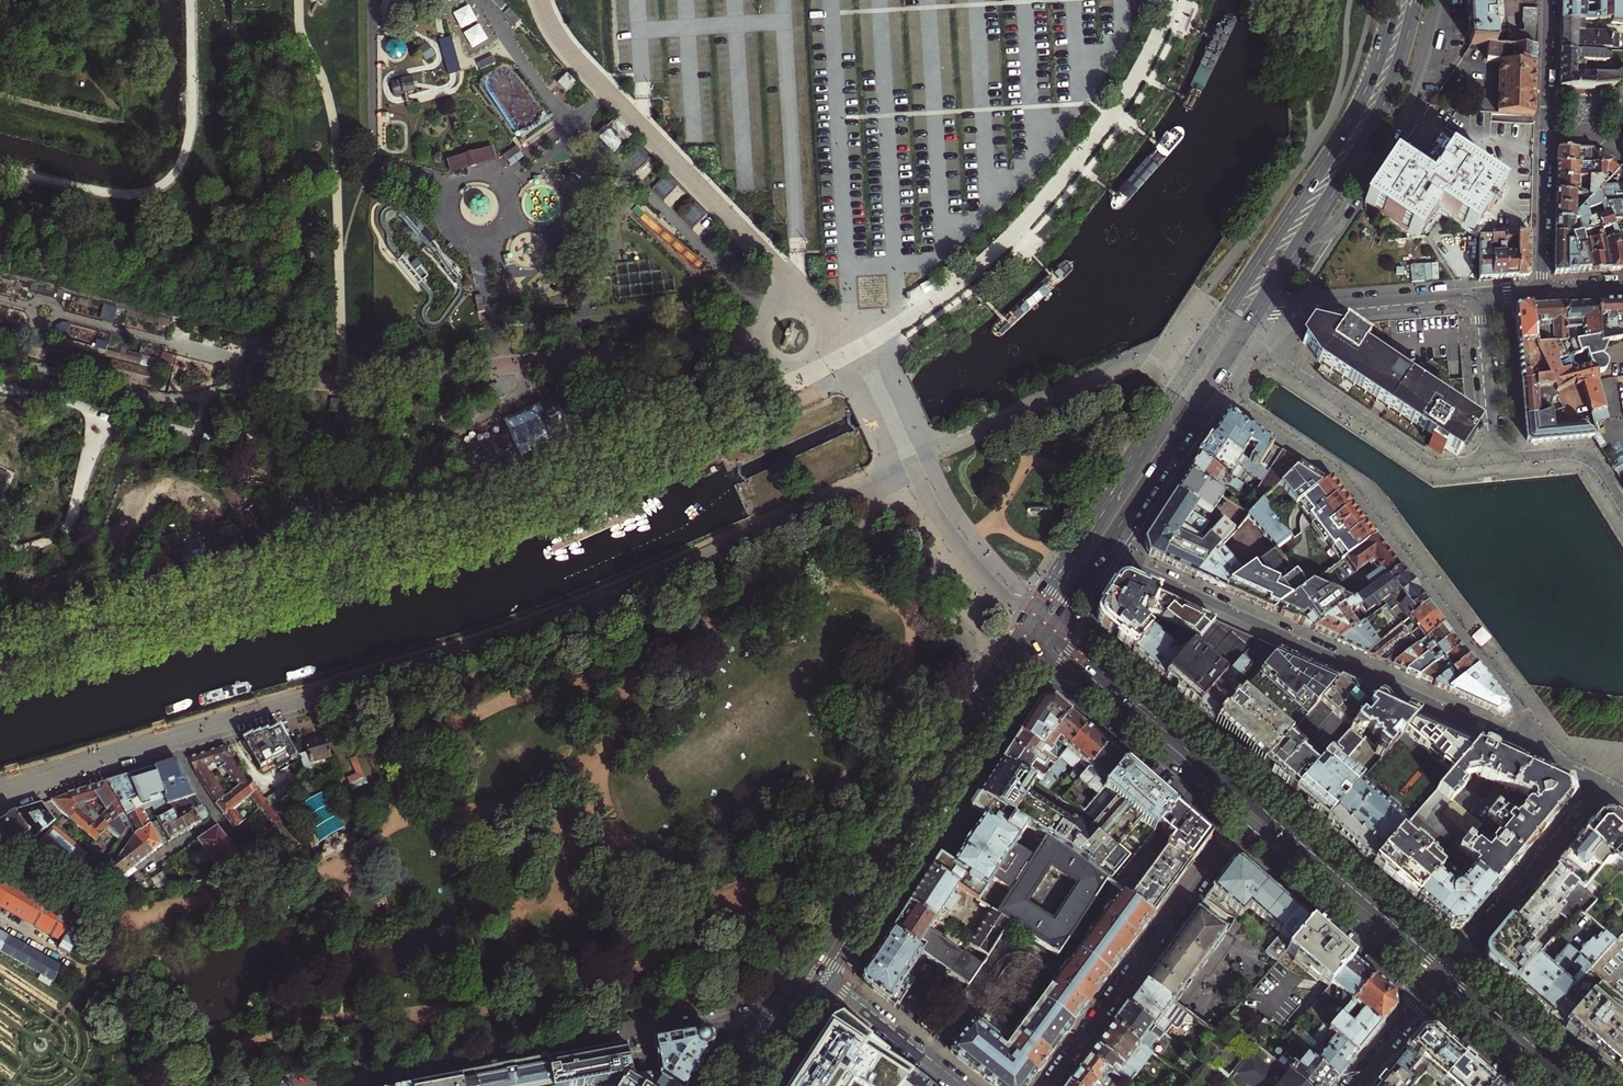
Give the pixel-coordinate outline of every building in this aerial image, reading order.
[(499,0),(489,0),(501,12),(506,7),(499,0)] [(1494,46),(1493,31),(1498,31),(1497,16),(1492,16),(1492,0),(1468,0),(1470,29),(1470,46),(1487,46),(1494,46)] [(1612,22),(1612,23),(1622,24),(1622,1),(1621,1),(1613,0),(1613,7),(1562,6),(1562,12),(1561,21),(1585,21),(1612,22)] [(1523,8),(1522,16),(1538,17),(1538,9),(1523,8)] [(1522,22),(1524,24),(1538,24),(1538,17),(1522,16),(1522,22)] [(1585,21),(1561,21),(1561,30),(1561,46),(1576,47),(1619,49),(1620,34),(1585,32),(1585,21)] [(1508,31),(1507,47),(1515,47),(1516,31),(1508,31)] [(1524,31),(1516,31),(1515,47),(1523,47),(1523,39),(1524,31)] [(1537,39),(1523,39),(1523,47),(1537,48),(1537,39)] [(407,50),(407,47),(406,45),(404,43),(402,41),(399,41),(396,41),(394,42),(392,44),(390,47),(390,50),(391,53),(392,55),(394,57),(397,58),(400,58),(403,57),(405,55),(407,53),(407,50)] [(1487,61),(1499,62),(1536,64),(1537,55),(1537,48),(1523,47),(1515,47),(1507,47),(1494,46),(1487,46),(1487,61)] [(1559,88),(1597,88),(1597,86),(1621,85),(1622,82),(1622,81),(1622,72),(1622,73),(1622,74),(1622,75),(1617,76),(1597,75),(1596,76),(1595,76),(1595,62),(1606,62),(1606,53),(1578,51),(1576,51),(1561,51),(1560,67),(1559,88)] [(493,57),(478,64),(481,71),(496,64),(493,57)] [(1499,62),(1498,113),(1535,116),(1535,95),(1536,64),(1499,62)] [(565,74),(557,82),(565,91),(573,83),(565,74)] [(412,76),(391,82),(395,97),(416,91),(412,76)] [(635,136),(615,117),(597,135),(616,154),(635,136)] [(1475,230),(1503,186),(1451,151),(1455,144),(1442,135),(1416,173),(1394,159),(1385,173),(1377,185),(1365,202),(1369,204),(1418,237),(1438,206),(1475,230)] [(519,146),(505,155),(509,161),(523,152),(519,146)] [(1557,154),(1557,163),(1584,164),(1589,164),(1621,164),(1595,151),(1595,150),(1579,150),(1557,150),(1557,154)] [(647,162),(638,153),(628,163),(637,172),(647,162)] [(1587,178),(1606,178),(1607,171),(1614,171),(1621,164),(1589,164),(1589,166),(1592,166),(1592,170),(1590,170),(1589,171),(1588,173),(1587,174),(1584,174),(1584,164),(1557,163),(1557,169),(1557,178),(1580,178),(1587,178)] [(1556,185),(1556,192),(1579,192),(1591,192),(1597,192),(1600,189),(1609,178),(1587,178),(1589,181),(1590,181),(1590,186),(1589,187),(1588,189),(1580,189),(1580,178),(1557,178),(1556,185)] [(675,191),(665,181),(656,190),(666,199),(675,191)] [(1612,221),(1622,220),(1622,183),(1604,184),(1600,189),(1604,199),(1612,221)] [(558,208),(558,203),(557,197),(554,193),(549,189),(544,188),(538,188),(533,190),(529,193),(526,198),(525,203),(525,209),(528,214),(532,218),(537,220),(542,221),(547,220),(552,217),(555,213),(558,208)] [(1609,271),(1619,270),(1622,270),(1622,254),(1621,245),(1612,221),(1604,199),(1600,189),(1597,192),(1593,197),(1579,213),(1580,221),(1589,219),(1589,215),(1587,206),(1601,204),(1605,213),(1595,214),(1599,225),(1601,231),(1603,230),(1604,229),(1604,227),(1610,226),(1613,232),(1611,233),(1613,239),(1603,240),(1609,271)] [(1576,221),(1580,221),(1579,213),(1593,197),(1591,195),(1591,192),(1579,206),(1577,206),(1577,192),(1556,192),(1556,204),(1555,220),(1576,221)] [(703,218),(694,209),(684,218),(694,227),(703,218)] [(1593,236),(1593,240),(1599,271),(1604,271),(1609,271),(1603,240),(1601,231),(1599,225),(1595,214),(1589,215),(1589,219),(1591,229),(1594,228),(1594,226),(1596,225),(1598,235),(1593,236)] [(1592,231),(1591,229),(1589,219),(1580,221),(1582,234),(1585,234),(1585,232),(1592,231)] [(1573,236),(1583,236),(1582,234),(1580,221),(1576,221),(1555,220),(1555,228),(1555,236),(1573,236)] [(546,254),(546,248),(544,242),(541,237),(536,234),(530,232),(524,233),(518,235),(513,239),(510,245),(509,251),(510,257),(513,262),(518,266),(523,269),(529,269),(535,268),(540,264),(544,260),(546,254)] [(1506,234),(1506,236),(1505,279),(1515,278),(1524,277),(1527,277),(1530,273),(1532,235),(1506,234)] [(1480,277),(1480,281),(1486,280),(1492,280),(1493,236),(1480,237),(1480,277)] [(1493,236),(1492,280),(1500,279),(1505,279),(1506,236),(1493,236)] [(1564,274),(1567,274),(1567,251),(1568,245),(1574,245),(1573,236),(1555,236),(1554,253),(1554,271),(1557,275),(1564,274)] [(1573,236),(1574,245),(1574,251),(1577,273),(1584,273),(1589,272),(1584,242),(1583,236),(1573,236)] [(1593,240),(1584,242),(1589,272),(1595,272),(1599,271),(1593,240)] [(1577,273),(1574,251),(1567,251),(1567,274),(1571,274),(1577,273)] [(1003,336),(1073,271),(1075,267),(1074,263),(1071,260),(1067,260),(1064,261),(1049,275),(1001,320),(994,327),(992,330),(992,334),(995,337),(999,338),(1003,336)] [(1601,338),(1602,344),(1606,343),(1621,341),(1622,339),(1622,302),(1612,302),(1599,303),(1601,338)] [(1566,305),(1568,329),(1583,328),(1584,340),(1585,340),(1601,338),(1599,303),(1583,304),(1566,305)] [(1532,307),(1536,345),(1569,342),(1568,329),(1566,305),(1550,306),(1532,307)] [(1533,350),(1536,350),(1536,345),(1532,307),(1525,308),(1524,308),(1518,308),(1515,311),(1519,347),(1532,346),(1533,350)] [(1367,343),(1344,327),(1338,336),(1317,331),(1313,329),(1309,335),(1304,342),(1308,344),(1320,362),(1434,439),(1431,445),(1430,444),(1429,445),(1442,454),(1442,452),(1446,447),(1458,455),(1476,428),(1468,423),(1464,420),(1466,417),(1454,409),(1451,412),(1362,352),(1367,343)] [(1550,379),(1555,389),(1578,382),(1580,386),(1586,385),(1601,381),(1599,370),(1601,370),(1603,369),(1604,368),(1605,366),(1606,365),(1607,362),(1607,360),(1606,358),(1604,356),(1604,355),(1602,355),(1601,354),(1606,343),(1602,344),(1601,338),(1585,340),(1585,341),(1585,350),(1590,362),(1578,367),(1573,364),(1571,360),(1574,354),(1585,350),(1584,340),(1583,328),(1568,329),(1569,342),(1536,345),(1536,350),(1550,379)] [(1522,383),(1550,379),(1536,350),(1533,350),(1532,346),(1519,347),(1520,365),(1522,383)] [(1523,400),(1525,418),(1539,416),(1544,414),(1543,405),(1538,405),(1537,389),(1547,388),(1554,407),(1552,408),(1553,411),(1564,407),(1555,389),(1550,379),(1522,383),(1523,400)] [(1601,381),(1586,385),(1595,423),(1611,420),(1602,381),(1601,381)] [(494,385),(488,388),(494,402),(500,399),(494,385)] [(555,397),(503,421),(520,461),(573,437),(555,397)] [(1539,416),(1525,418),(1527,440),(1532,444),(1578,439),(1593,438),(1586,425),(1552,428),(1551,412),(1544,414),(1539,416)] [(1257,469),(1273,447),(1227,416),(1219,428),(1213,439),(1242,459),(1245,454),(1253,459),(1249,464),(1257,469)] [(1600,434),(1594,438),(1601,449),(1607,446),(1600,434)] [(1229,479),(1234,482),(1235,481),(1236,480),(1238,479),(1239,477),(1240,476),(1240,475),(1241,474),(1241,473),(1242,472),(1260,484),(1266,476),(1257,469),(1249,464),(1242,459),(1213,439),(1205,450),(1199,459),(1229,479)] [(1266,476),(1282,453),(1277,450),(1273,447),(1257,469),(1266,476)] [(1266,476),(1260,484),(1253,495),(1250,500),(1258,506),(1262,502),(1279,486),(1300,465),(1294,461),(1282,453),(1266,476)] [(1194,467),(1189,474),(1220,494),(1226,486),(1242,496),(1241,498),(1245,501),(1240,508),(1251,514),(1258,506),(1250,500),(1253,495),(1234,482),(1229,479),(1199,459),(1194,467)] [(1326,483),(1300,465),(1279,486),(1298,505),(1326,483)] [(0,471),(0,496),(10,475),(0,471)] [(1177,493),(1198,506),(1212,515),(1223,497),(1220,494),(1189,474),(1183,484),(1177,493)] [(1331,478),(1326,483),(1298,505),(1306,516),(1303,519),(1308,526),(1305,527),(1307,530),(1347,499),(1339,488),(1331,478)] [(1171,566),(1196,577),(1220,550),(1236,531),(1224,521),(1205,542),(1191,533),(1192,531),(1185,526),(1198,506),(1177,493),(1161,517),(1145,542),(1149,556),(1171,566)] [(1358,513),(1347,499),(1307,530),(1318,544),(1321,542),(1326,550),(1330,547),(1341,563),(1377,538),(1373,533),(1358,513)] [(1292,541),(1262,502),(1258,506),(1251,514),(1247,519),(1278,552),(1292,541)] [(854,536),(850,547),(859,550),(864,538),(861,534),(857,534),(854,536)] [(1377,538),(1341,563),(1351,577),(1369,564),(1374,571),(1376,574),(1364,582),(1371,591),(1401,569),(1389,553),(1377,538)] [(1222,589),(1227,591),(1229,585),(1245,575),(1220,550),(1196,577),(1208,582),(1222,589)] [(1292,572),(1277,552),(1245,575),(1229,585),(1227,591),(1244,599),(1273,613),(1305,590),(1300,584),(1302,583),(1297,575),(1292,572)] [(1355,602),(1361,610),(1365,616),(1372,611),(1374,613),(1379,610),(1377,607),(1385,602),(1393,612),(1418,591),(1409,580),(1401,569),(1355,602)] [(1162,620),(1176,604),(1177,604),(1140,587),(1135,585),(1130,582),(1123,584),(1117,586),(1099,613),(1101,626),(1117,639),(1133,654),(1152,633),(1135,618),(1139,610),(1162,620)] [(1310,586),(1305,590),(1273,613),(1296,623),(1308,628),(1314,631),(1351,605),(1310,586)] [(1423,598),(1418,591),(1393,612),(1398,618),(1402,615),(1408,622),(1409,620),(1428,604),(1423,598)] [(1351,605),(1314,631),(1325,636),(1338,642),(1362,626),(1354,615),(1361,610),(1355,602),(1351,605)] [(1201,639),(1217,622),(1211,619),(1209,619),(1208,619),(1207,620),(1206,620),(1205,621),(1198,615),(1196,617),(1192,613),(1189,611),(1187,613),(1176,604),(1162,620),(1167,624),(1168,625),(1169,625),(1170,625),(1171,624),(1172,624),(1173,623),(1182,630),(1184,628),(1191,635),(1194,632),(1201,639)] [(1431,609),(1428,604),(1409,620),(1413,624),(1405,631),(1409,637),(1436,614),(1431,609)] [(1368,656),(1401,627),(1386,609),(1368,621),(1362,626),(1338,642),(1347,646),(1354,650),(1363,654),(1368,656)] [(1439,619),(1436,614),(1409,637),(1418,647),(1444,625),(1439,619)] [(1192,649),(1188,654),(1164,681),(1179,694),(1197,710),(1223,680),(1226,677),(1197,652),(1196,651),(1203,644),(1206,646),(1207,644),(1221,656),(1223,655),(1236,666),(1258,641),(1217,622),(1201,639),(1192,649)] [(1418,647),(1393,668),(1406,673),(1407,672),(1452,636),(1448,631),(1444,625),(1418,647)] [(1402,627),(1401,627),(1368,656),(1381,662),(1393,668),(1418,647),(1409,637),(1405,631),(1402,627)] [(1153,631),(1152,633),(1133,654),(1142,662),(1153,672),(1174,648),(1153,631)] [(1407,672),(1406,673),(1414,677),(1420,680),(1422,678),(1461,647),(1456,641),(1452,636),(1407,672)] [(1279,651),(1258,641),(1236,666),(1226,677),(1223,680),(1197,710),(1205,717),(1214,725),(1240,695),(1229,686),(1255,658),(1265,667),(1279,651)] [(1180,642),(1174,648),(1153,672),(1158,676),(1164,681),(1188,654),(1184,650),(1186,647),(1180,642)] [(1461,647),(1422,678),(1429,682),(1436,685),(1453,672),(1470,659),(1465,652),(1461,647)] [(1279,651),(1265,667),(1259,673),(1240,695),(1214,725),(1226,735),(1248,754),(1263,767),(1289,737),(1294,731),(1309,715),(1320,702),(1340,679),(1308,664),(1279,651)] [(1474,664),(1470,659),(1453,672),(1436,685),(1434,686),(1442,690),(1448,693),(1461,682),(1478,669),(1474,664)] [(1510,711),(1478,669),(1461,682),(1448,693),(1474,705),(1502,718),(1510,711)] [(1380,697),(1340,679),(1320,702),(1309,715),(1294,731),(1289,737),(1263,767),(1282,783),(1294,794),(1327,757),(1308,741),(1333,712),(1352,729),(1380,697)] [(1402,707),(1380,697),(1352,729),(1327,757),(1294,794),(1308,806),(1326,822),(1362,781),(1354,774),(1352,776),(1342,767),(1366,738),(1379,749),(1376,753),(1382,759),(1404,733),(1420,715),(1402,707)] [(1042,750),(1072,715),(1055,701),(1044,702),(1041,703),(1031,719),(1020,736),(1042,750)] [(1059,761),(1087,729),(1080,722),(1072,715),(1042,750),(1045,752),(1059,761)] [(1427,718),(1420,715),(1404,733),(1452,774),(1479,742),(1472,739),(1458,732),(1437,723),(1427,718)] [(1067,795),(1108,747),(1105,744),(1098,738),(1092,733),(1087,729),(1059,761),(1053,768),(1049,772),(1044,778),(1038,785),(1048,791),(1066,772),(1065,769),(1067,767),(1074,772),(1069,777),(1068,782),(1068,786),(1069,787),(1064,792),(1067,795)] [(261,736),(243,741),(259,771),(272,764),(271,761),(273,760),(278,769),(297,757),(282,730),(261,736)] [(1042,750),(1020,736),(1016,741),(1012,749),(1049,772),(1053,768),(1040,760),(1045,752),(1042,750)] [(308,754),(300,756),(305,771),(312,769),(311,765),(332,759),(326,738),(316,741),(305,744),(308,754)] [(1479,742),(1452,774),(1441,786),(1439,790),(1452,801),(1440,814),(1468,839),(1480,825),(1453,801),(1476,774),(1503,786),(1503,785),(1511,789),(1531,766),(1520,761),(1508,755),(1487,746),(1479,742)] [(215,766),(216,767),(217,769),(222,776),(226,773),(230,778),(240,770),(233,760),(234,759),(226,747),(219,749),(210,752),(215,766)] [(1102,793),(1127,764),(1117,755),(1108,747),(1067,795),(1062,800),(1083,814),(1102,793)] [(1049,772),(1012,749),(1007,756),(1003,762),(1034,782),(1039,775),(1044,778),(1049,772)] [(206,769),(207,770),(212,769),(216,767),(215,766),(210,752),(201,754),(190,758),(189,761),(195,772),(206,769)] [(348,758),(354,773),(346,777),(351,790),(368,782),(355,755),(348,758)] [(167,765),(155,769),(169,813),(175,811),(179,819),(193,811),(202,807),(195,796),(188,782),(177,762),(167,765)] [(1044,837),(1061,848),(1074,828),(1027,797),(1034,786),(1052,798),(1054,795),(1048,791),(1038,785),(1034,782),(1003,762),(991,780),(980,797),(1033,830),(1044,837)] [(1061,848),(1110,883),(1112,885),(1153,837),(1159,830),(1177,807),(1145,779),(1127,764),(1102,793),(1083,814),(1074,828),(1061,848)] [(1477,865),(1473,870),(1496,890),(1555,819),(1573,797),(1569,783),(1531,766),(1511,789),(1529,797),(1530,794),(1534,795),(1536,801),(1532,805),(1528,805),(1514,821),(1496,806),(1484,820),(1491,826),(1494,823),(1503,830),(1485,852),(1468,839),(1458,850),(1477,865)] [(328,767),(319,769),(320,776),(329,773),(328,767)] [(120,779),(107,783),(136,834),(150,826),(159,821),(159,819),(169,813),(155,769),(145,771),(120,779)] [(200,780),(204,787),(210,784),(209,782),(214,779),(212,774),(209,775),(207,770),(206,769),(195,772),(200,780)] [(248,780),(240,770),(230,778),(236,785),(238,788),(248,780)] [(1365,778),(1362,781),(1326,822),(1352,844),(1374,863),(1400,833),(1417,815),(1439,790),(1441,786),(1425,772),(1423,775),(1421,774),(1419,773),(1417,774),(1415,775),(1414,776),(1392,801),(1365,778)] [(213,802),(216,806),(226,798),(214,779),(209,782),(210,784),(204,787),(208,794),(213,802)] [(229,823),(237,817),(255,802),(257,805),(263,800),(248,780),(238,788),(232,793),(226,798),(235,809),(224,818),(227,820),(229,823)] [(289,783),(263,800),(273,812),(299,795),(289,783)] [(90,789),(69,795),(73,808),(78,812),(79,810),(93,825),(99,820),(108,828),(110,826),(112,824),(123,815),(105,784),(90,789)] [(1439,790),(1417,815),(1458,851),(1458,850),(1468,839),(1440,814),(1452,801),(1439,790)] [(324,794),(300,808),(322,843),(345,828),(324,794)] [(60,798),(51,801),(57,808),(60,812),(69,820),(78,812),(73,808),(69,795),(60,798)] [(969,814),(968,816),(945,851),(943,855),(932,870),(910,905),(935,923),(942,928),(960,900),(952,895),(957,887),(979,902),(976,907),(985,914),(965,943),(987,958),(1009,923),(1057,956),(1073,934),(1110,883),(1061,848),(1044,837),(1033,853),(1022,846),(1033,830),(980,797),(977,802),(969,814)] [(221,812),(224,818),(235,809),(226,798),(216,806),(221,812)] [(274,826),(280,821),(263,800),(257,805),(260,808),(260,809),(274,826)] [(16,812),(34,839),(55,822),(42,804),(32,807),(16,812)] [(193,811),(201,824),(204,822),(206,821),(207,816),(202,807),(193,811)] [(1194,821),(1177,807),(1159,830),(1171,841),(1165,849),(1128,896),(1155,915),(1191,865),(1197,858),(1208,842),(1207,833),(1194,821)] [(79,810),(78,812),(69,820),(95,841),(108,828),(99,820),(93,825),(79,810)] [(165,841),(166,844),(172,840),(187,832),(179,819),(175,811),(169,813),(159,819),(159,821),(150,826),(152,830),(156,828),(162,839),(160,840),(162,842),(165,841)] [(179,819),(187,832),(195,828),(201,824),(193,811),(179,819)] [(0,823),(0,838),(16,847),(30,856),(31,854),(38,845),(36,842),(34,839),(16,812),(4,821),(0,823)] [(1622,842),(1622,821),(1617,815),(1616,814),(1600,815),(1562,860),(1555,869),(1582,891),(1605,863),(1616,863),(1609,857),(1622,842)] [(133,834),(123,815),(112,824),(110,826),(123,848),(133,834)] [(232,827),(233,830),(245,821),(243,818),(240,820),(237,817),(229,823),(232,827)] [(282,850),(286,855),(299,844),(280,821),(274,826),(288,845),(282,850)] [(136,834),(134,837),(140,846),(145,842),(152,853),(157,850),(161,846),(166,844),(165,841),(162,842),(160,840),(162,839),(156,828),(152,830),(150,826),(136,834)] [(241,840),(247,848),(268,831),(264,826),(255,833),(253,831),(241,840)] [(38,845),(31,854),(70,877),(73,873),(78,876),(87,861),(82,858),(84,855),(54,828),(41,841),(39,844),(38,845)] [(206,854),(226,839),(221,833),(217,828),(197,841),(203,850),(195,856),(194,855),(187,860),(188,862),(189,863),(192,860),(193,860),(206,854)] [(1400,833),(1374,863),(1380,868),(1389,877),(1396,882),(1408,893),(1416,899),(1437,875),(1441,869),(1436,865),(1438,863),(1432,859),(1433,857),(1428,852),(1429,851),(1426,849),(1424,851),(1408,837),(1406,839),(1400,833)] [(327,841),(324,850),(325,851),(320,854),(323,858),(327,855),(328,856),(335,852),(335,853),(339,853),(341,852),(343,848),(342,847),(349,843),(348,842),(353,839),(351,836),(346,838),(346,837),(336,835),(327,841)] [(123,852),(135,867),(145,859),(152,853),(145,842),(140,846),(134,837),(123,852)] [(0,838),(0,847),(12,854),(16,847),(0,838)] [(225,858),(234,851),(230,846),(226,839),(206,854),(193,860),(192,860),(189,863),(192,868),(196,865),(198,868),(206,862),(210,869),(216,867),(226,860),(225,858)] [(1616,863),(1622,871),(1622,842),(1609,857),(1616,863)] [(210,869),(218,879),(234,876),(251,874),(240,858),(234,851),(225,858),(226,860),(216,867),(210,869)] [(135,867),(123,852),(107,874),(118,880),(128,872),(135,867)] [(261,866),(265,871),(274,864),(270,859),(261,866)] [(1222,879),(1213,891),(1242,916),(1250,906),(1281,933),(1266,950),(1278,960),(1286,951),(1311,923),(1304,918),(1241,863),(1233,863),(1229,870),(1222,879)] [(1582,891),(1555,869),(1543,883),(1510,923),(1532,940),(1547,923),(1550,926),(1559,916),(1556,914),(1559,911),(1569,920),(1578,910),(1584,914),(1595,903),(1582,891)] [(1455,891),(1437,875),(1416,899),(1431,913),(1451,930),(1464,928),(1489,898),(1496,890),(1473,870),(1455,891)] [(150,880),(157,891),(172,888),(162,872),(150,880)] [(67,957),(86,927),(0,875),(0,907),(61,945),(57,951),(67,957)] [(1113,897),(1101,912),(1138,938),(1155,915),(1128,896),(1123,904),(1113,897)] [(902,917),(892,932),(918,949),(935,923),(910,905),(902,917)] [(1207,916),(1199,910),(1174,943),(1145,983),(1173,1004),(1227,931),(1215,922),(1217,919),(1209,913),(1207,916)] [(1101,912),(1066,961),(1102,987),(1119,963),(1138,938),(1101,912)] [(865,985),(895,1009),(898,1003),(900,1005),(914,983),(913,980),(908,976),(923,954),(968,987),(987,958),(965,943),(942,928),(935,923),(918,949),(892,932),(878,954),(863,976),(862,978),(862,979),(863,981),(864,983),(865,985)] [(1328,988),(1353,960),(1343,952),(1318,929),(1311,923),(1286,951),(1328,988)] [(1532,940),(1510,923),(1488,950),(1489,963),(1500,972),(1513,984),(1537,956),(1544,949),(1540,945),(1532,954),(1530,952),(1532,950),(1527,946),(1532,940)] [(53,982),(62,966),(0,930),(0,952),(53,982)] [(1550,967),(1537,956),(1513,984),(1524,993),(1538,1005),(1579,956),(1592,968),(1615,942),(1603,931),(1597,937),(1594,935),(1578,954),(1568,946),(1550,967)] [(1615,942),(1592,968),(1590,970),(1603,981),(1622,999),(1622,934),(1615,942)] [(1579,956),(1538,1005),(1544,1010),(1550,1016),(1588,973),(1590,970),(1592,968),(1579,956)] [(1306,1013),(1323,1027),(1328,1031),(1337,1021),(1325,1011),(1331,1004),(1335,1007),(1339,1007),(1346,998),(1352,1003),(1374,978),(1363,969),(1353,960),(1328,988),(1306,1013)] [(1066,961),(1046,989),(1064,1001),(1082,1014),(1092,1000),(1102,987),(1066,961)] [(1588,973),(1550,1016),(1555,1020),(1563,1027),(1590,996),(1601,983),(1588,984),(1588,973)] [(1337,1021),(1328,1031),(1357,1056),(1367,1044),(1386,1021),(1395,1010),(1395,996),(1387,989),(1374,978),(1352,1003),(1337,1021)] [(1173,1004),(1145,983),(1136,994),(1127,1007),(1163,1034),(1164,1035),(1171,1025),(1175,1029),(1179,1028),(1183,1022),(1191,1023),(1210,1038),(1213,1033),(1173,1004)] [(1036,993),(1029,1003),(1069,1032),(1074,1024),(1082,1014),(1064,1001),(1046,989),(1040,996),(1036,993)] [(1563,1027),(1592,1052),(1604,1063),(1621,1078),(1622,1079),(1622,1025),(1590,996),(1563,1027)] [(1029,1003),(1016,1021),(1056,1050),(1061,1042),(1069,1032),(1029,1003)] [(1163,1034),(1127,1007),(1121,1016),(1114,1025),(1147,1050),(1156,1039),(1158,1041),(1163,1034)] [(914,1074),(907,1069),(844,1018),(834,1020),(809,1059),(791,1085),(904,1085),(914,1074)] [(944,1048),(962,1063),(984,1080),(991,1085),(1029,1085),(1056,1050),(1016,1021),(992,1053),(961,1027),(944,1048)] [(1114,1025),(1108,1033),(1090,1057),(1111,1073),(1128,1085),(1152,1053),(1147,1050),(1114,1025)] [(1312,1039),(1347,1068),(1353,1062),(1357,1056),(1328,1031),(1323,1027),(1312,1039)] [(1496,1085),(1451,1046),(1436,1033),(1433,1030),(1419,1031),(1374,1085),(1415,1085),(1428,1070),(1446,1085),(1495,1085),(1496,1085)] [(638,1085),(688,1085),(711,1051),(710,1049),(712,1048),(713,1046),(714,1043),(714,1040),(714,1039),(713,1037),(712,1035),(710,1033),(709,1032),(707,1032),(705,1031),(703,1031),(701,1031),(699,1032),(697,1033),(697,1032),(654,1040),(655,1045),(660,1071),(628,1077),(629,1080),(638,1085)] [(1312,1050),(1306,1056),(1336,1081),(1342,1074),(1347,1068),(1312,1039),(1306,1034),(1301,1040),(1312,1050)] [(1234,1085),(1305,1085),(1278,1063),(1270,1057),(1263,1064),(1249,1052),(1229,1076),(1212,1062),(1219,1050),(1207,1041),(1195,1058),(1206,1066),(1191,1085),(1209,1085),(1218,1073),(1234,1085)] [(628,1077),(622,1047),(617,1048),(585,1054),(591,1085),(593,1085),(625,1085),(629,1080),(628,1077)] [(591,1085),(585,1054),(488,1072),(462,1077),(464,1085),(585,1085),(591,1085)] [(1278,1063),(1305,1085),(1332,1085),(1336,1081),(1306,1056),(1295,1069),(1282,1058),(1278,1063)] [(1090,1057),(1085,1063),(1080,1071),(1099,1085),(1100,1085),(1110,1085),(1112,1083),(1107,1079),(1111,1073),(1090,1057)] [(1080,1071),(1076,1076),(1070,1084),(1073,1085),(1099,1085),(1080,1071)] [(215,1073),(216,1080),(225,1078),(224,1072),(215,1073)] [(914,1074),(904,1085),(928,1085),(925,1084),(914,1074)] [(462,1077),(424,1084),(416,1085),(464,1085),(462,1077)]
